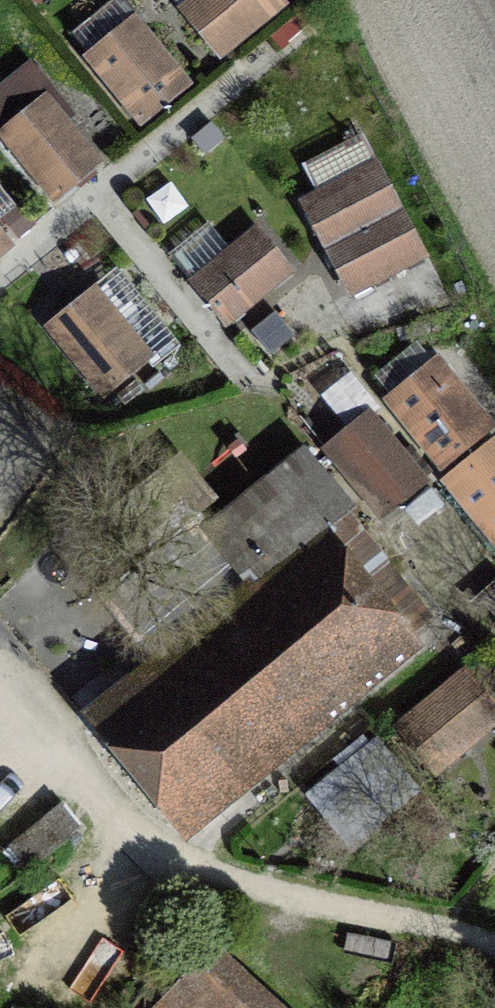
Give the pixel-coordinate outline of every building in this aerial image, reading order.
[(186,12),(217,50),(278,0),(200,0),(186,12)] [(142,118),(184,84),(136,25),(94,59),(142,118)] [(56,195),(95,163),(45,101),(6,132),(56,195)] [(376,165),(305,202),(351,291),(422,254),(376,165)] [(194,281),(226,320),(288,270),(256,230),(194,281)] [(93,294),(55,326),(106,388),(144,356),(93,294)] [(484,428),(434,366),(395,397),(445,459),(484,428)] [(383,511),(422,479),(370,417),(331,448),(383,511)] [(457,488),(494,534),(494,457),(457,488)] [(261,583),(92,720),(181,830),(415,640),(355,566),(374,550),(299,460),(217,526),(261,583)] [(449,483),(401,512),(441,577),(489,547),(449,483)] [(464,676),(403,726),(436,766),(494,717),(494,713),(464,676)] [(348,837),(410,786),(378,747),(316,798),(348,837)] [(28,869),(75,831),(56,807),(9,845),(28,869)] [(206,946),(150,1007),(276,1007),(206,946)]
